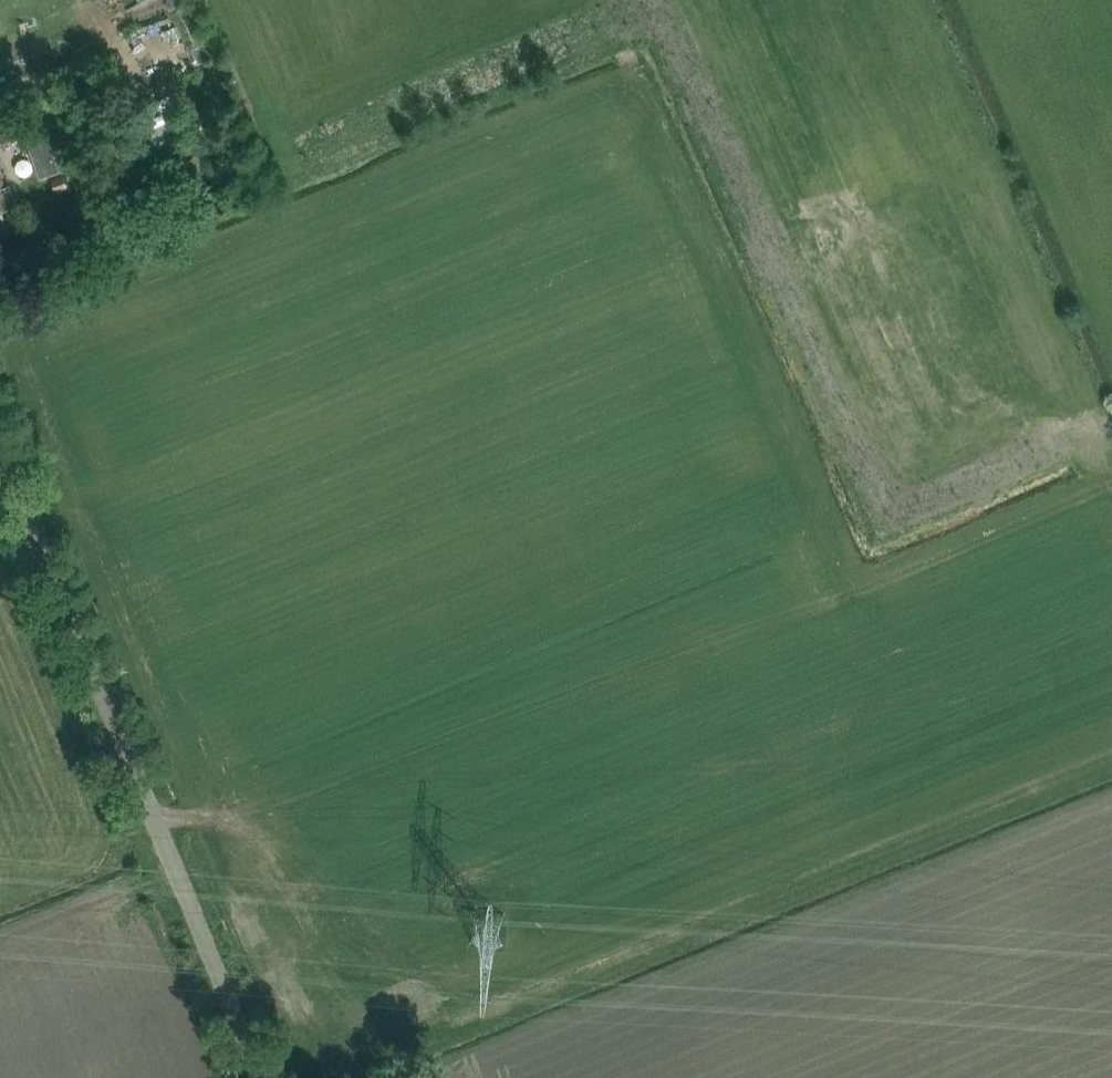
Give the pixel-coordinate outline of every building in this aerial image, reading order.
[(173,122),(165,126),(152,95),(143,99),(140,90),(125,97),(147,150),(179,136),(173,122)] [(0,142),(45,128),(37,101),(0,114),(0,142)] [(43,155),(56,191),(65,188),(52,152),(43,155)] [(8,229),(1,210),(14,205),(7,187),(1,188),(0,185),(0,232),(8,229)]
